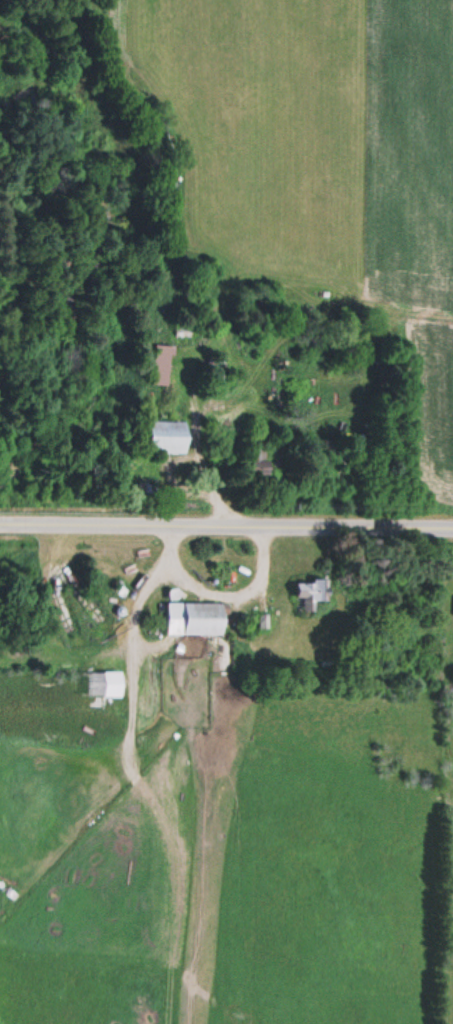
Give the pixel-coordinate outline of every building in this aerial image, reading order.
[(170,346),(153,345),(152,386),(170,386),(170,346)] [(148,453),(186,454),(186,420),(149,420),(148,453)] [(245,447),(245,476),(268,476),(268,447),(245,447)] [(329,598),(329,577),(297,577),(297,598),(329,598)] [(167,602),(167,634),(222,634),(222,602),(167,602)] [(121,696),(121,670),(102,670),(102,696),(121,696)]
